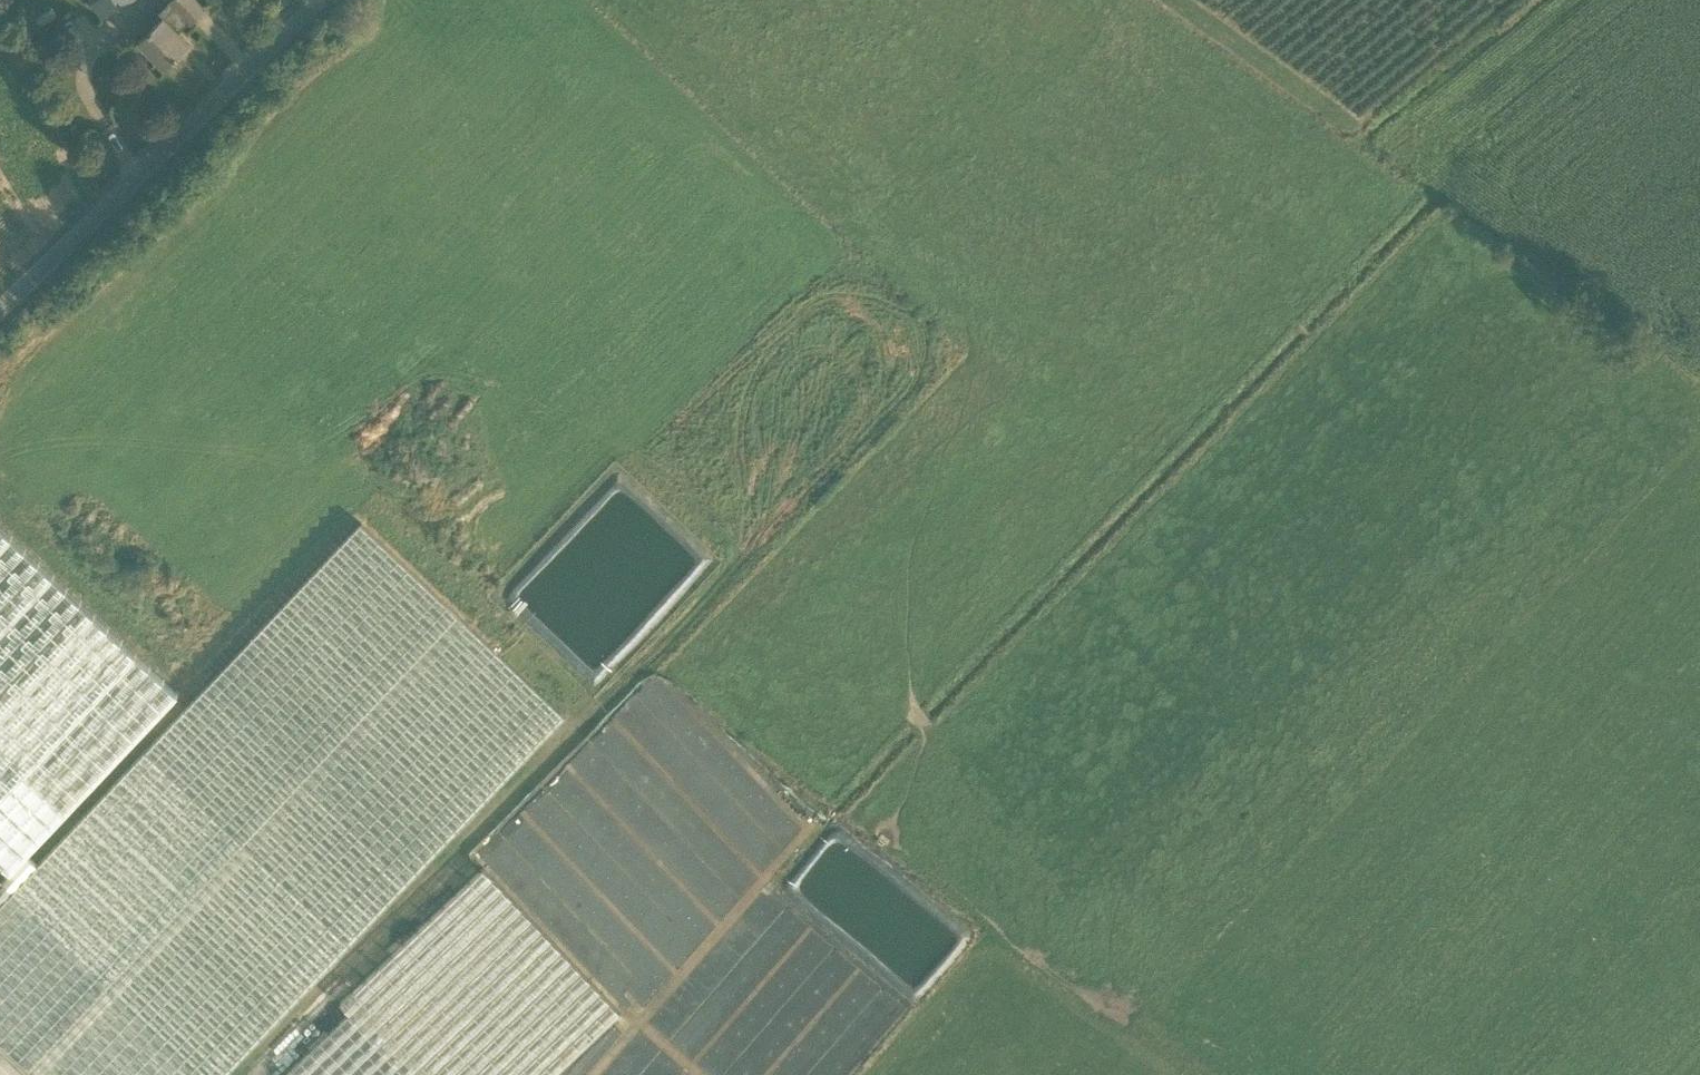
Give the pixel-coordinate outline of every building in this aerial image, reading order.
[(101,15),(128,0),(93,0),(101,15)] [(205,8),(197,0),(170,0),(160,10),(163,13),(138,38),(144,44),(165,66),(190,43),(179,31),(190,20),(191,22),(205,8)] [(564,714),(360,522),(14,890),(0,877),(0,1074),(223,1074),(564,714)] [(620,1012),(483,868),(339,1002),(349,1014),(284,1074),(554,1074),(620,1012)]
